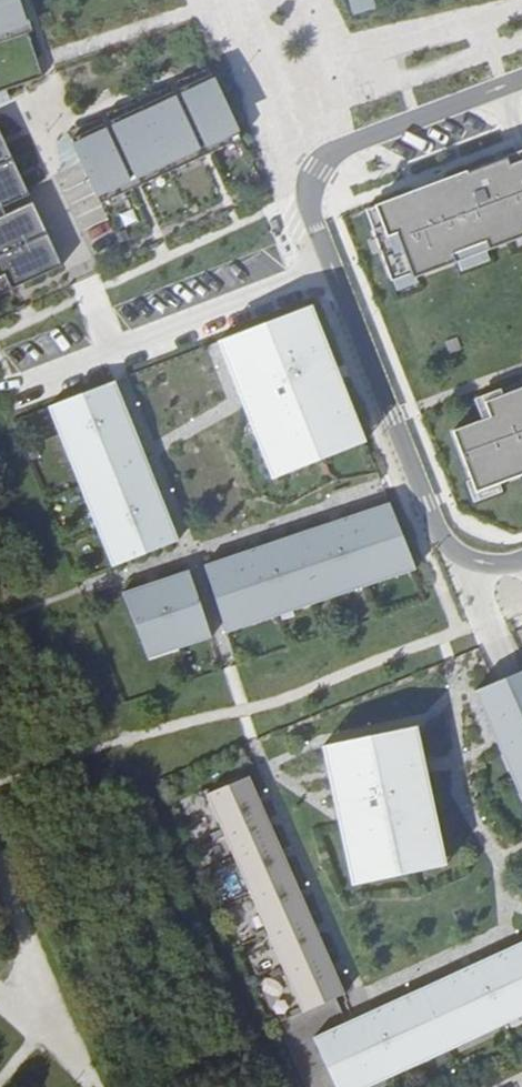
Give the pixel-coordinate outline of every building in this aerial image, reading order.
[(43,78),(17,0),(0,0),(0,92),(43,78)] [(349,15),(373,12),(371,0),(347,0),(349,15)] [(210,154),(242,139),(212,75),(72,140),(101,204),(133,189),(124,168),(130,165),(140,186),(203,157),(193,136),(200,133),(210,154)] [(0,143),(0,209),(25,197),(0,143)] [(365,210),(390,281),(392,286),(411,279),(521,237),(521,151),(448,179),(411,193),(365,210)] [(59,268),(29,204),(0,218),(0,295),(59,268)] [(311,306),(217,342),(242,407),(270,479),(366,443),(361,431),(311,306)] [(61,402),(50,407),(114,567),(126,562),(180,541),(116,381),(61,402)] [(452,432),(475,494),(521,476),(521,388),(484,403),(489,418),(452,432)] [(385,491),(205,562),(227,616),(232,628),(411,555),(406,543),(385,491)] [(190,568),(125,594),(147,649),(152,661),(217,635),(212,622),(190,568)] [(473,692),(496,744),(521,802),(521,672),(483,688),(473,692)] [(371,736),(324,748),(359,887),(452,863),(417,724),(371,736)] [(347,995),(251,778),(209,796),(304,1014),(347,995)] [(315,1038),(336,1086),(368,1086),(521,1014),(521,940),(315,1038)]
